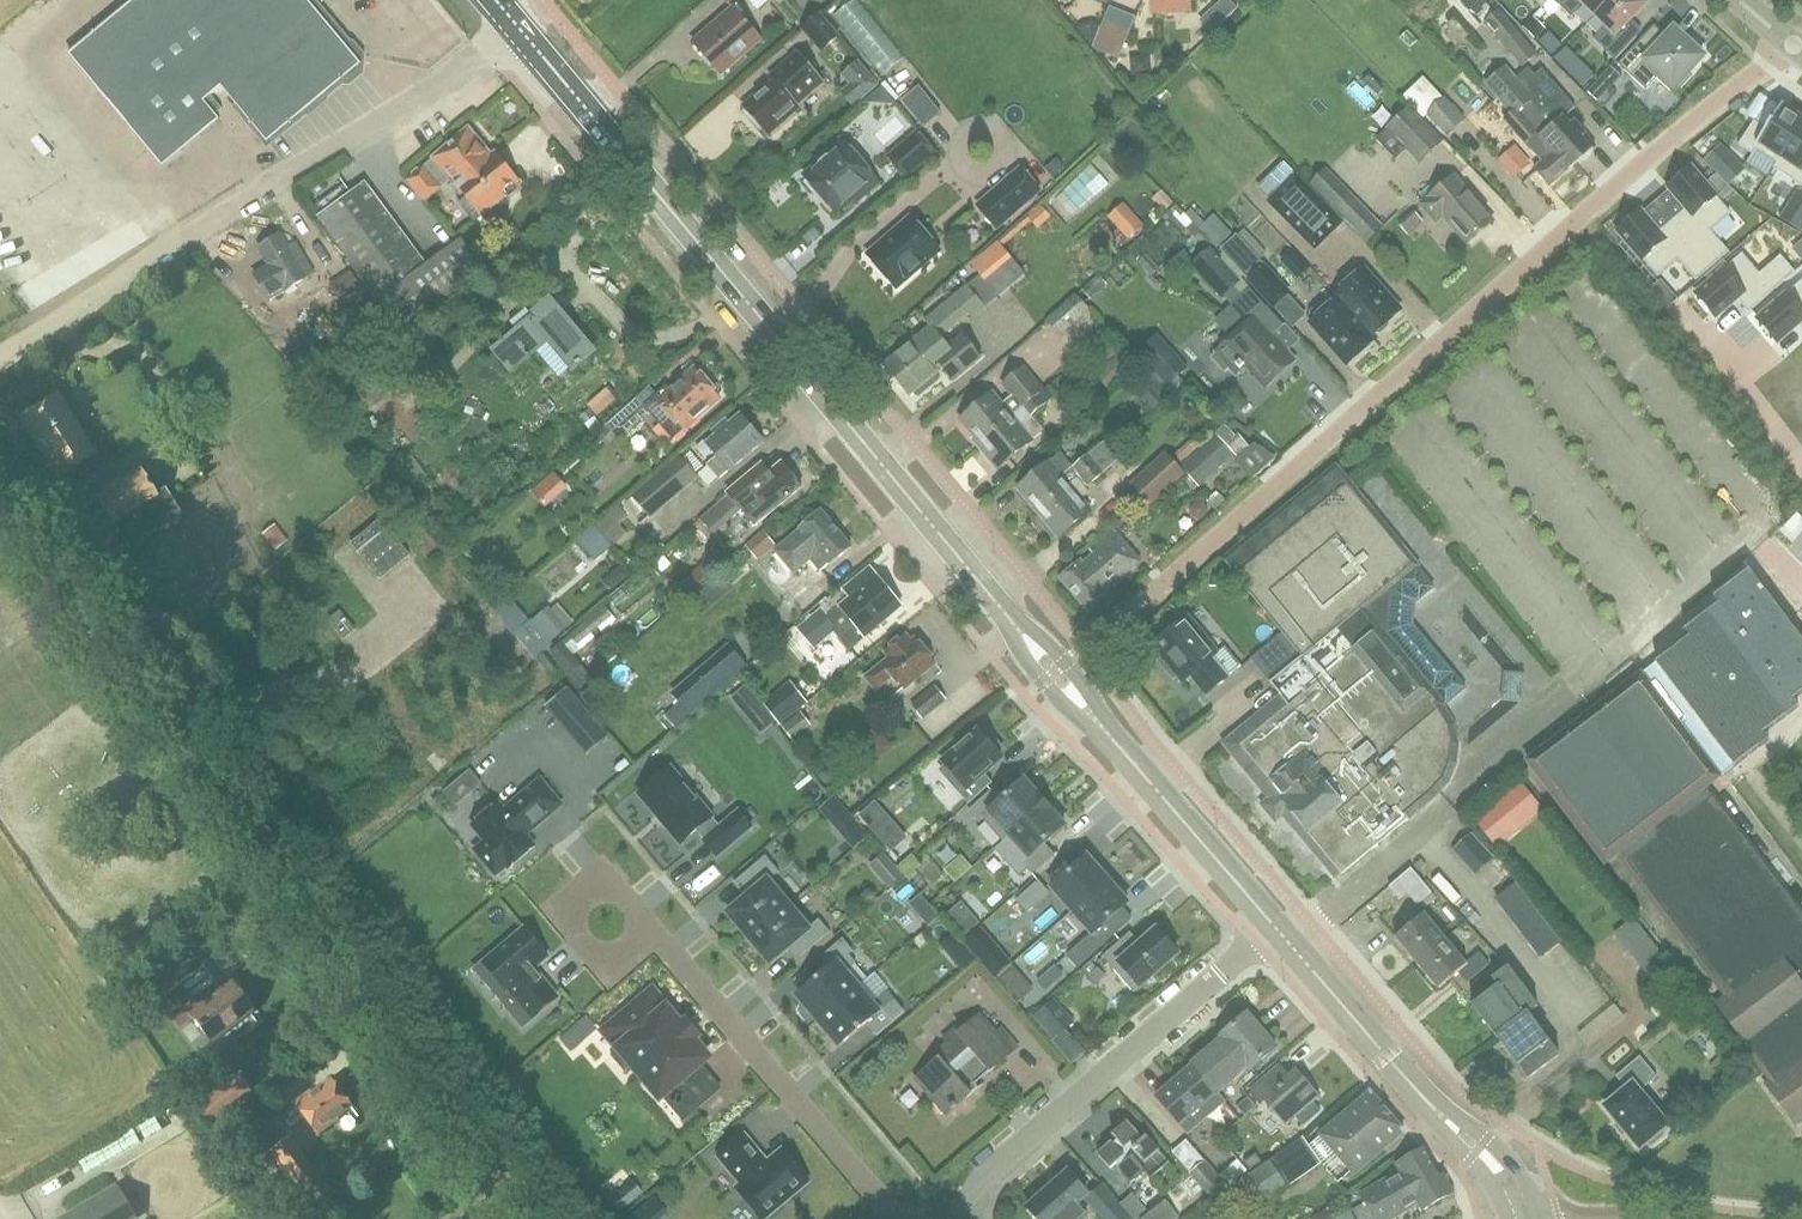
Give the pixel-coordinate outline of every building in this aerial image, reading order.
[(330,25),(309,0),(133,0),(69,53),(163,166),(220,119),(216,114),(223,109),(211,95),(221,87),(268,142),(275,136),(238,85),(330,25)] [(662,12),(676,0),(652,0),(662,12)] [(1237,8),(1228,0),(1221,0),(1208,13),(1220,25),(1237,8)] [(1499,9),(1496,12),(1485,0),(1458,0),(1480,25),(1483,22),(1523,68),(1538,53),(1499,9)] [(1572,16),(1584,4),(1595,15),(1609,0),(1555,0),(1572,16)] [(1595,15),(1605,25),(1593,38),(1615,59),(1636,36),(1625,25),(1648,2),(1645,0),(1609,0),(1595,15)] [(761,39),(733,7),(693,41),(721,74),(761,39)] [(1124,46),(1137,18),(1111,7),(1099,35),(1124,46)] [(841,35),(821,11),(802,28),(822,51),(841,35)] [(1524,27),(1535,39),(1541,33),(1542,22),(1536,16),(1524,27)] [(1077,29),(1092,47),(1101,25),(1093,22),(1084,23),(1077,29)] [(362,64),(330,25),(238,85),(275,136),(362,64)] [(1643,37),(1618,63),(1640,84),(1645,89),(1656,77),(1671,91),(1674,87),(1704,55),(1701,53),(1701,48),(1694,42),(1689,42),(1674,28),(1655,48),(1643,37)] [(768,75),(773,81),(744,106),(768,133),(799,106),(798,105),(825,82),(797,50),(768,75)] [(1153,75),(1151,55),(1131,56),(1133,76),(1153,75)] [(862,98),(878,84),(856,60),(841,73),(862,98)] [(1595,74),(1585,64),(1573,75),(1584,86),(1595,74)] [(1563,147),(1576,162),(1595,146),(1567,114),(1575,107),(1548,74),(1541,81),(1528,67),(1517,77),(1506,65),(1485,84),(1509,112),(1510,112),(1513,115),(1532,98),(1545,113),(1548,110),(1565,131),(1562,133),(1569,141),(1563,147)] [(1599,79),(1609,88),(1621,76),(1611,66),(1599,79)] [(942,113),(920,85),(902,99),(924,127),(942,113)] [(1443,98),(1427,113),(1428,114),(1447,135),(1466,118),(1445,96),(1443,98)] [(1510,112),(1509,112),(1510,113),(1503,119),(1530,151),(1531,150),(1541,162),(1534,168),(1549,185),(1576,162),(1563,147),(1569,141),(1562,133),(1565,131),(1548,110),(1545,113),(1532,98),(1513,115),(1510,112)] [(1745,162),(1766,176),(1773,167),(1776,162),(1777,163),(1801,124),(1801,117),(1783,105),(1784,104),(1782,103),(1780,106),(1766,128),(1753,147),(1755,148),(1752,153),(1745,162)] [(1419,164),(1443,140),(1410,105),(1385,128),(1419,164)] [(1754,120),(1738,144),(1752,153),(1755,148),(1753,147),(1766,128),(1754,120)] [(1773,167),(1798,183),(1801,177),(1801,124),(1777,163),(1776,162),(1773,167)] [(516,186),(521,181),(497,153),(493,157),(468,128),(431,159),(433,161),(409,181),(425,200),(450,179),(458,188),(458,187),(464,194),(466,193),(483,213),(505,195),(509,196),(517,190),(516,186)] [(907,180),(937,153),(916,130),(886,157),(907,180)] [(879,181),(843,140),(822,158),(823,160),(805,176),(837,213),(853,199),(855,202),(879,181)] [(1531,162),(1515,144),(1498,159),(1514,177),(1531,162)] [(1724,150),(1715,158),(1726,172),(1735,164),(1724,150)] [(1045,166),(1054,176),(1064,167),(1056,157),(1045,166)] [(1271,176),(1282,186),(1295,174),(1284,163),(1271,176)] [(1020,165),(975,204),(998,230),(1043,191),(1020,165)] [(1728,251),(1709,230),(1730,213),(1690,167),(1669,186),(1670,188),(1687,208),(1673,220),(1712,265),(1728,251)] [(1724,198),(1733,190),(1716,173),(1708,180),(1724,198)] [(1315,248),(1342,221),(1295,174),(1268,201),(1315,248)] [(1455,176),(1422,204),(1436,221),(1443,214),(1468,243),(1493,221),(1455,176)] [(381,298),(405,330),(484,271),(461,240),(425,266),(365,184),(319,218),(380,299),(381,298)] [(1162,189),(1153,198),(1165,211),(1174,202),(1162,189)] [(1133,230),(1151,213),(1132,191),(1113,208),(1133,230)] [(1198,191),(1190,198),(1206,214),(1214,206),(1198,191)] [(1799,206),(1791,201),(1780,217),(1800,230),(1801,228),(1801,201),(1799,206)] [(1051,216),(1039,203),(1026,215),(1037,228),(1051,216)] [(1678,258),(1696,279),(1712,265),(1673,220),(1658,233),(1641,213),(1640,211),(1618,230),(1657,275),(1678,258)] [(1214,213),(1205,222),(1199,227),(1217,247),(1232,233),(1214,213)] [(910,217),(871,252),(899,285),(939,249),(910,217)] [(1258,290),(1274,308),(1291,290),(1237,233),(1220,249),(1257,291),(1258,290)] [(284,291),(314,273),(296,243),(288,248),(281,234),(258,248),(272,270),(257,279),(270,299),(283,291),(284,291)] [(1793,248),(1801,259),(1801,241),(1793,248)] [(1224,295),(1234,286),(1241,280),(1221,258),(1210,247),(1191,264),(1222,297),(1224,295)] [(992,287),(1018,265),(1006,251),(980,273),(992,287)] [(1159,267),(1146,253),(1138,260),(1151,274),(1159,267)] [(1780,256),(1759,275),(1742,254),(1729,266),(1711,281),(1696,293),(1715,315),(1737,296),(1748,310),(1793,272),(1780,256)] [(1729,266),(1723,259),(1705,275),(1711,281),(1729,266)] [(1339,297),(1372,335),(1375,332),(1380,332),(1387,326),(1387,321),(1400,310),(1364,268),(1335,294),(1339,298),(1339,297)] [(350,270),(330,284),(342,301),(362,288),(350,270)] [(1090,299),(1107,285),(1099,277),(1083,291),(1090,299)] [(1668,306),(1677,299),(1660,281),(1651,289),(1666,308),(1668,306)] [(1758,319),(1776,340),(1798,322),(1801,326),(1801,281),(1758,319)] [(967,285),(943,304),(958,322),(969,314),(973,319),(986,308),(967,285)] [(1258,290),(1257,291),(1239,307),(1251,322),(1217,352),(1236,374),(1247,364),(1265,385),(1294,360),(1286,351),(1300,339),(1273,308),(1274,308),(1258,290)] [(1060,336),(1089,309),(1076,294),(1046,320),(1060,336)] [(1339,298),(1335,294),(1334,294),(1338,298),(1327,307),(1324,304),(1317,303),(1309,311),(1309,317),(1312,321),(1310,323),(1346,364),(1376,338),(1372,335),(1339,297),(1339,298)] [(519,331),(496,350),(511,368),(535,349),(558,376),(571,366),(573,368),(577,365),(579,367),(582,363),(581,362),(593,352),(551,301),(533,317),(526,309),(511,322),(519,331)] [(958,322),(943,304),(925,320),(930,326),(884,363),(898,380),(944,341),(940,337),(958,322)] [(948,346),(944,341),(898,380),(911,395),(944,368),(954,381),(982,358),(963,334),(948,346)] [(1151,364),(1170,347),(1158,334),(1139,351),(1151,364)] [(1124,352),(1106,368),(1119,383),(1136,367),(1124,352)] [(399,391),(378,363),(349,383),(369,412),(399,391)] [(1011,395),(1002,403),(994,393),(961,420),(980,444),(1013,416),(1023,407),(1024,408),(1041,393),(1045,389),(1023,364),(1001,384),(1011,395)] [(658,396),(657,398),(670,413),(660,421),(673,436),(683,427),(683,428),(719,397),(715,392),(717,387),(711,380),(706,381),(699,374),(699,373),(696,369),(670,392),(667,388),(658,396)] [(1166,398),(1150,378),(1136,390),(1152,410),(1166,398)] [(649,385),(606,423),(618,437),(650,410),(647,406),(657,398),(658,396),(649,385)] [(1041,393),(1024,408),(1032,417),(1049,402),(1041,393)] [(21,419),(58,478),(96,454),(79,427),(74,430),(54,399),(21,419)] [(600,422),(594,415),(594,414),(584,422),(590,430),(600,422)] [(719,478),(729,469),(763,440),(741,414),(729,424),(726,420),(716,428),(720,432),(707,443),(704,440),(696,447),(706,458),(714,451),(717,455),(707,464),(719,478)] [(1013,416),(980,444),(1000,467),(1033,440),(1013,416)] [(1238,458),(1250,447),(1240,436),(1238,439),(1224,425),(1215,433),(1238,458)] [(1200,486),(1232,456),(1211,435),(1179,465),(1200,486)] [(1165,451),(1118,495),(1139,518),(1187,474),(1178,465),(1199,446),(1192,438),(1171,458),(1165,451)] [(1104,440),(1063,473),(1052,459),(1016,489),(1036,514),(1112,451),(1104,440)] [(1112,451),(1036,514),(1057,539),(1093,509),(1083,498),(1090,492),(1085,487),(1119,459),(1112,451)] [(651,518),(699,476),(679,453),(631,495),(651,518)] [(738,504),(755,490),(771,510),(801,486),(782,463),(765,478),(756,467),(728,491),(738,504)] [(100,494),(96,496),(116,526),(127,545),(180,511),(166,490),(159,495),(142,468),(124,480),(122,477),(98,492),(100,494)] [(1433,587),(1336,469),(1225,561),(1239,578),(1238,579),(1282,632),(1251,658),(1280,695),(1223,743),(1336,878),(1342,873),(1440,791),(1443,788),(1447,782),(1449,779),(1452,773),(1453,769),(1455,763),(1456,759),(1457,752),(1457,745),(1457,741),(1456,734),(1455,731),(1453,724),(1450,718),(1449,715),(1447,711),(1443,706),(1467,686),(1414,622),(1415,602),(1433,587)] [(533,489),(545,504),(566,486),(553,472),(533,489)] [(1207,499),(1216,510),(1227,501),(1217,490),(1207,499)] [(794,573),(810,559),(820,571),(830,563),(831,564),(852,546),(822,510),(800,528),(801,528),(774,550),(794,573)] [(1436,519),(1450,558),(1442,561),(1448,578),(1473,569),(1453,513),(1436,519)] [(381,519),(350,543),(357,551),(356,552),(357,553),(358,552),(381,579),(411,555),(389,528),(390,527),(389,526),(388,527),(381,519)] [(595,525),(577,541),(595,561),(613,546),(595,525)] [(1089,549),(1094,554),(1084,563),(1082,560),(1060,579),(1087,611),(1109,592),(1107,590),(1141,561),(1113,528),(1089,549)] [(759,559),(777,544),(765,529),(747,545),(759,559)] [(1711,765),(1725,754),(1729,759),(1764,733),(1759,726),(1793,700),(1788,693),(1801,683),(1801,640),(1744,563),(1710,590),(1715,597),(1681,622),(1686,629),(1651,655),(1656,662),(1641,673),(1526,760),(1604,862),(1620,850),(1626,859),(1677,925),(1727,992),(1721,996),(1715,1001),(1744,1038),(1772,1076),(1769,1078),(1766,1081),(1781,1102),(1797,1122),(1801,1118),(1801,916),(1704,787),(1719,776),(1711,765)] [(853,645),(864,636),(902,605),(870,567),(844,589),(851,597),(840,607),(829,617),(853,645)] [(697,570),(683,582),(692,592),(706,579),(697,570)] [(1212,570),(1211,583),(1230,585),(1231,572),(1212,570)] [(498,610),(512,626),(524,616),(511,600),(498,610)] [(550,609),(535,621),(550,640),(565,628),(550,609)] [(821,609),(797,629),(811,645),(834,625),(821,609)] [(356,628),(340,610),(329,619),(345,638),(356,628)] [(1188,616),(1152,645),(1162,657),(1158,661),(1173,680),(1178,676),(1182,682),(1202,665),(1218,684),(1229,675),(1241,665),(1225,646),(1218,652),(1188,616)] [(535,640),(521,624),(512,631),(526,648),(535,640)] [(867,677),(876,689),(892,675),(903,688),(936,662),(916,638),(911,642),(905,635),(885,651),(890,658),(867,677)] [(556,646),(551,650),(560,661),(569,672),(572,670),(575,668),(580,663),(571,652),(562,641),(556,646)] [(692,715),(749,665),(730,644),(673,693),(692,715)] [(790,681),(764,702),(781,723),(807,701),(790,681)] [(935,685),(912,705),(924,719),(947,699),(935,685)] [(732,698),(743,711),(758,699),(747,686),(732,698)] [(561,721),(581,704),(567,688),(547,705),(561,721)] [(793,739),(811,724),(800,711),(783,725),(793,739)] [(982,731),(977,725),(938,759),(943,764),(938,769),(968,803),(991,783),(984,775),(1005,757),(1001,752),(1005,749),(986,728),(982,731)] [(717,855),(752,826),(738,810),(719,826),(711,817),(713,815),(671,766),(639,794),(680,843),(698,828),(705,837),(703,839),(717,855)] [(456,780),(468,793),(481,782),(469,769),(456,780)] [(562,803),(540,778),(504,808),(499,802),(472,824),(485,839),(473,849),(496,875),(507,866),(509,867),(535,845),(523,831),(529,826),(532,829),(562,803)] [(1518,778),(1470,817),(1494,846),(1522,824),(1513,813),(1533,796),(1518,778)] [(983,818),(1003,840),(1009,834),(1046,802),(1037,792),(1037,793),(1025,779),(1005,797),(995,786),(968,810),(979,822),(983,818)] [(833,795),(817,808),(830,823),(845,809),(833,795)] [(864,822),(871,829),(878,822),(886,815),(880,808),(873,801),(866,808),(858,815),(864,822)] [(1046,802),(1009,834),(1028,855),(1021,861),(1032,873),(1054,853),(1045,843),(1065,825),(1053,811),(1053,810),(1046,802)] [(1451,850),(1475,876),(1495,857),(1471,831),(1451,850)] [(944,843),(964,868),(978,856),(958,832),(944,843)] [(910,881),(919,873),(915,868),(920,863),(911,853),(897,866),(910,881)] [(779,871),(765,855),(738,878),(751,893),(729,911),(750,936),(792,900),(772,877),(779,871)] [(1088,855),(1052,887),(1072,910),(1108,878),(1088,855)] [(1421,858),(1414,865),(1418,871),(1426,864),(1421,858)] [(894,863),(879,876),(889,888),(904,875),(894,863)] [(1417,904),(1431,892),(1411,867),(1389,886),(1400,899),(1407,893),(1417,904)] [(970,871),(965,877),(968,880),(956,893),(976,911),(993,891),(970,871)] [(1108,878),(1072,910),(1092,933),(1128,901),(1108,878)] [(1048,891),(1039,880),(1016,899),(1026,910),(1048,891)] [(1561,940),(1517,882),(1497,898),(1540,955),(1561,940)] [(812,924),(792,900),(750,936),(771,961),(793,943),(805,957),(832,934),(819,918),(812,924)] [(939,915),(933,909),(922,919),(928,925),(939,915)] [(1415,960),(1444,935),(1425,913),(1395,937),(1415,960)] [(524,927),(484,961),(514,996),(505,1004),(521,1023),(556,994),(540,975),(532,981),(525,974),(548,955),(524,927)] [(980,927),(963,942),(993,976),(1010,961),(980,927)] [(1134,947),(1125,936),(1102,956),(1134,992),(1178,953),(1156,928),(1134,947)] [(1444,935),(1415,960),(1438,988),(1458,971),(1467,982),(1489,964),(1480,952),(1467,963),(1444,935)] [(1629,951),(1636,961),(1655,946),(1647,936),(1629,951)] [(820,975),(798,994),(819,1019),(862,983),(842,959),(848,954),(835,938),(808,961),(820,975)] [(966,947),(954,958),(963,969),(976,958),(966,947)] [(1008,992),(1023,978),(1010,964),(995,978),(1008,992)] [(1538,1006),(1509,966),(1493,978),(1498,986),(1473,1005),(1495,1035),(1496,1035),(1528,1078),(1560,1054),(1550,1042),(1528,1013),(1538,1006)] [(1046,990),(1057,980),(1048,970),(1037,980),(1046,990)] [(226,1026),(229,1029),(252,1012),(228,980),(216,988),(203,971),(163,1002),(181,1026),(193,1018),(198,1024),(196,1025),(199,1029),(201,1028),(208,1039),(226,1026)] [(862,983),(819,1019),(840,1044),(862,1025),(875,1040),(902,1017),(888,1001),(882,1006),(862,983)] [(686,1021),(656,986),(608,1026),(623,1043),(611,1054),(624,1070),(637,1060),(664,1092),(678,1080),(689,1093),(714,1071),(703,1059),(711,1052),(696,1034),(702,1029),(692,1016),(686,1021)] [(1063,1011),(1052,999),(1043,1007),(1034,1015),(1045,1027),(1056,1039),(1065,1031),(1074,1023),(1063,1011)] [(1591,1044),(1624,1017),(1616,1007),(1583,1034),(1591,1044)] [(1192,1113),(1247,1067),(1249,1070),(1276,1046),(1247,1013),(1220,1036),(1222,1038),(1156,1095),(1187,1132),(1199,1122),(1192,1113)] [(939,1059),(915,1080),(946,1115),(972,1092),(972,1093),(978,1087),(975,1083),(1004,1058),(1017,1046),(999,1026),(994,1031),(979,1014),(957,1032),(954,1028),(941,1039),(945,1043),(933,1053),(939,1059)] [(584,1040),(573,1027),(560,1038),(571,1051),(584,1040)] [(1626,1088),(1604,1105),(1639,1148),(1646,1142),(1650,1146),(1664,1134),(1661,1130),(1667,1124),(1639,1091),(1656,1076),(1639,1055),(1615,1076),(1626,1088)] [(1286,1079),(1277,1068),(1260,1083),(1250,1091),(1260,1103),(1265,1099),(1286,1123),(1318,1096),(1296,1070),(1286,1079)] [(318,1136),(338,1121),(335,1118),(351,1107),(333,1083),(313,1097),(311,1094),(295,1106),(318,1136)] [(211,1126),(235,1108),(221,1090),(197,1108),(211,1126)] [(1370,1090),(1320,1133),(1354,1174),(1405,1131),(1370,1090)] [(1245,1114),(1255,1105),(1248,1096),(1237,1105),(1245,1114)] [(1118,1168),(1131,1183),(1145,1171),(1150,1178),(1170,1161),(1148,1135),(1141,1141),(1138,1137),(1139,1135),(1127,1121),(1112,1133),(1117,1139),(1114,1143),(1112,1141),(1097,1153),(1110,1169),(1117,1163),(1120,1167),(1118,1168)] [(761,1153),(744,1134),(718,1156),(741,1183),(736,1186),(763,1218),(809,1180),(782,1148),(765,1162),(759,1155),(761,1153)] [(1250,1172),(1234,1184),(1253,1210),(1321,1163),(1302,1136),(1250,1172)] [(268,1155),(309,1207),(332,1189),(291,1137),(268,1155)] [(1377,1215),(1380,1218),(1392,1218),(1419,1204),(1422,1209),(1453,1192),(1443,1174),(1439,1176),(1423,1148),(1395,1164),(1399,1171),(1364,1191),(1369,1200),(1353,1208),(1358,1218),(1370,1218),(1377,1215)] [(1256,1152),(1244,1161),(1250,1169),(1262,1160),(1256,1152)] [(1238,1157),(1218,1175),(1227,1185),(1229,1187),(1234,1184),(1250,1172),(1238,1157)] [(1218,1175),(1205,1159),(1190,1172),(1212,1198),(1227,1185),(1218,1175)] [(1028,1206),(1040,1218),(1081,1218),(1087,1214),(1072,1198),(1083,1188),(1067,1171),(1028,1206)] [(52,1197),(86,1183),(82,1172),(47,1186),(52,1197)] [(632,1181),(611,1199),(621,1211),(642,1193),(632,1181)] [(1103,1183),(1086,1199),(1104,1218),(1125,1218),(1131,1214),(1122,1203),(1103,1183)] [(133,1217),(117,1190),(68,1218),(130,1218),(133,1217)] [(654,1195),(627,1217),(629,1218),(659,1218),(668,1212),(654,1195)] [(1140,1218),(1177,1218),(1181,1216),(1166,1198),(1150,1210),(1140,1218)] [(1345,1199),(1311,1218),(1354,1218),(1345,1199)] [(271,1218),(309,1218),(295,1201),(280,1212),(271,1218)]
